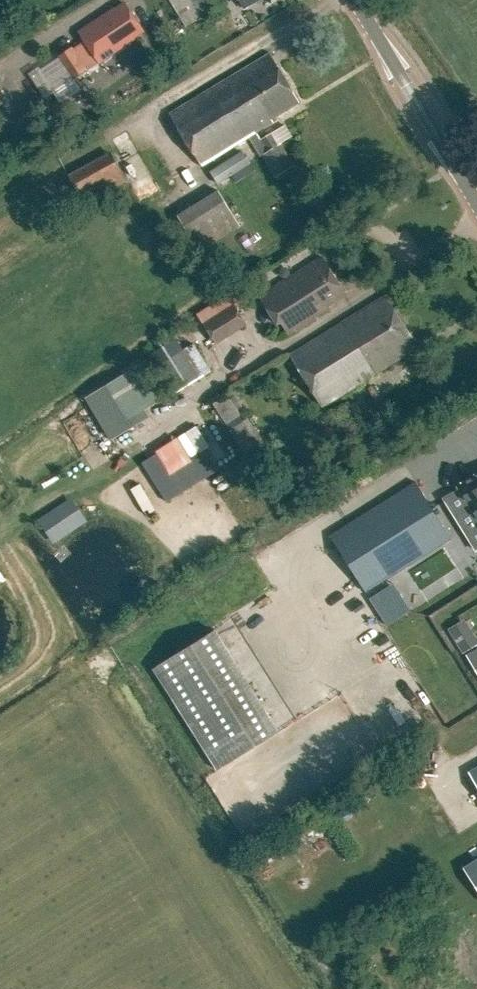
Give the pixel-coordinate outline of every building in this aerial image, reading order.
[(221,0),(169,0),(184,25),(223,3),(221,0)] [(257,0),(239,0),(244,8),(257,0)] [(142,28),(124,2),(113,9),(112,7),(76,31),(97,62),(133,39),(131,36),(142,28)] [(74,78),(87,68),(72,45),(58,54),(74,78)] [(260,137),(256,131),(272,121),(270,117),(298,100),(268,51),(168,112),(200,165),(247,136),(259,155),(260,154),(274,176),(293,164),(280,142),(278,143),(270,131),(260,137)] [(278,143),(280,142),(291,135),(284,122),(270,131),(278,143)] [(72,210),(126,179),(110,151),(57,183),(72,210)] [(169,221),(187,254),(244,222),(226,189),(169,221)] [(327,308),(325,304),(343,292),(320,255),(257,294),(275,323),(280,320),(288,333),(327,308)] [(322,405),(415,346),(383,294),(289,353),(322,405)] [(215,342),(247,323),(234,302),(202,321),(215,342)] [(192,343),(158,365),(174,391),(208,369),(192,343)] [(106,431),(161,398),(140,363),(85,396),(106,431)] [(267,447),(247,417),(243,420),(240,416),(247,411),(233,390),(212,403),(249,460),(267,447)] [(144,458),(167,499),(220,471),(208,449),(193,457),(182,437),(144,458)] [(459,486),(459,485),(457,486),(458,488),(458,487),(459,489),(444,499),(455,517),(471,507),(476,517),(476,474),(459,486)] [(449,536),(448,534),(439,520),(414,480),(329,534),(365,590),(449,536)] [(54,542),(91,523),(78,496),(41,515),(54,542)] [(446,550),(409,567),(419,587),(455,570),(446,550)] [(369,596),(387,624),(401,615),(383,587),(369,596)] [(476,643),(476,638),(464,617),(448,627),(463,651),(476,643)] [(465,654),(476,673),(476,647),(465,654)] [(277,730),(266,713),(206,751),(217,768),(277,730)] [(467,770),(476,787),(476,765),(467,770)] [(463,867),(476,890),(476,858),(463,867)]
